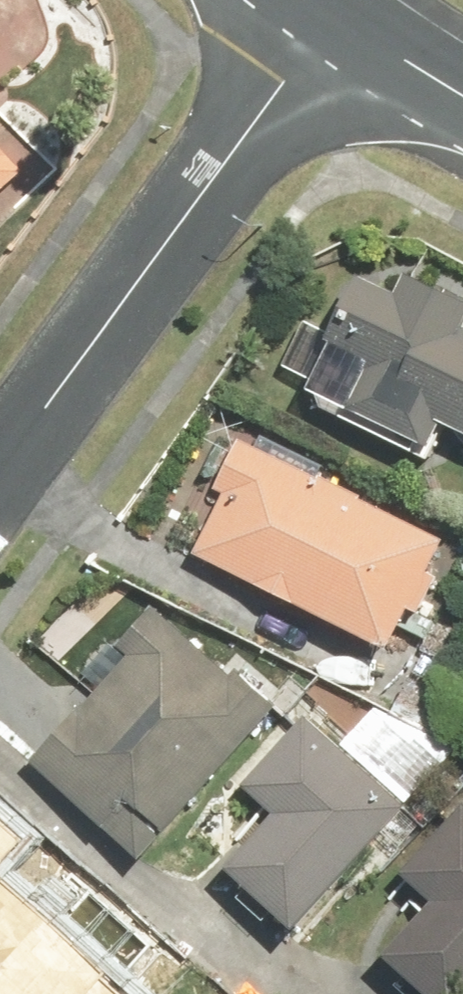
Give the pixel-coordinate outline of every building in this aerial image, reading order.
[(16,190),(0,174),(0,206),(16,190)] [(462,426),(462,295),(413,272),(405,290),(362,270),(331,335),(374,355),(352,403),(434,441),(445,418),(462,426)] [(249,438),(195,552),(393,646),(448,533),(249,438)] [(26,753),(141,855),(278,702),(163,600),(26,753)] [(219,861),(297,929),(406,805),(301,713),(246,776),(273,799),(219,861)] [(437,993),(462,993),(462,810),(406,871),(435,897),(387,949),(437,993)] [(14,830),(0,837),(0,993),(126,993),(99,940),(75,952),(14,830)]
